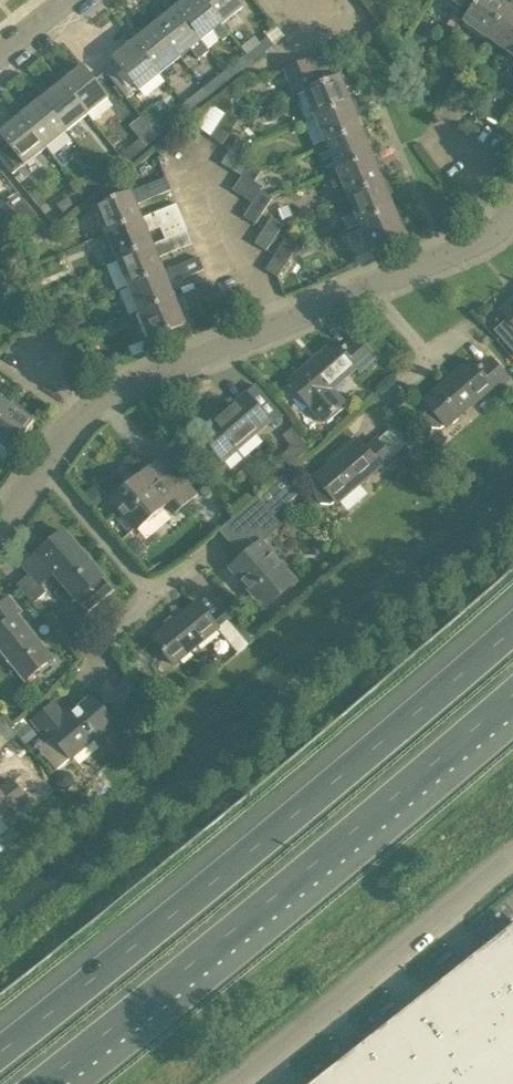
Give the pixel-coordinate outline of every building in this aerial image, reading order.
[(202,0),(186,0),(175,9),(201,41),(213,31),(221,40),(229,34),(222,25),(202,0)] [(237,0),(202,0),(222,25),(243,7),(237,0)] [(462,9),(468,0),(450,0),(462,9)] [(463,22),(487,39),(509,8),(508,7),(498,0),(478,0),(463,22)] [(509,8),(487,39),(511,56),(512,52),(512,0),(508,7),(509,8)] [(201,41),(175,9),(154,26),(180,58),(190,50),(199,60),(209,52),(201,41)] [(245,55),(252,63),(273,47),(283,38),(271,22),(260,31),(266,38),(245,55)] [(154,26),(133,42),(159,75),(180,58),(154,26)] [(159,75),(133,42),(112,60),(138,92),(159,75)] [(344,75),(340,77),(330,52),(285,70),(295,97),(305,93),(345,76),(344,75)] [(252,63),(245,55),(224,71),(231,80),(252,63)] [(61,83),(87,116),(108,98),(83,66),(61,83)] [(231,80),(224,71),(204,88),(211,96),(231,80)] [(349,87),(345,76),(305,93),(315,119),(355,102),(350,104),(344,89),(349,87)] [(237,85),(245,94),(254,87),(247,77),(237,85)] [(61,83),(40,100),(66,132),(87,116),(61,83)] [(211,96),(204,88),(183,104),(190,113),(211,96)] [(190,113),(183,104),(163,121),(152,107),(150,109),(141,96),(131,105),(140,117),(157,138),(168,129),(169,130),(190,113)] [(66,132),(40,100),(19,117),(45,149),(66,132)] [(360,114),(355,102),(315,119),(326,145),(366,129),(366,128),(361,130),(355,116),(360,114)] [(210,138),(222,145),(239,119),(228,111),(210,138)] [(23,165),(23,166),(45,149),(19,117),(0,132),(0,137),(4,142),(0,146),(0,161),(11,175),(23,165)] [(139,140),(118,156),(126,165),(147,147),(146,146),(157,138),(140,117),(129,127),(139,140)] [(371,140),(366,129),(326,145),(337,172),(377,155),(372,157),(366,142),(371,140)] [(233,172),(241,159),(250,146),(239,138),(222,164),(233,172)] [(377,155),(337,172),(348,198),(388,182),(388,181),(383,183),(377,169),(382,167),(377,155)] [(118,156),(97,173),(105,182),(126,165),(118,156)] [(249,164),(241,177),(232,191),(244,199),(261,172),(249,164)] [(105,182),(97,173),(77,190),(85,199),(105,182)] [(136,205),(171,191),(165,178),(94,207),(106,235),(142,220),(141,219),(136,205)] [(388,182),(348,198),(354,214),(342,219),(347,230),(359,225),(399,209),(399,208),(394,210),(388,196),(393,193),(388,182)] [(85,199),(77,190),(55,206),(64,217),(85,199)] [(272,198),(260,191),(244,218),(255,225),(272,198)] [(0,231),(0,236),(4,241),(36,215),(18,194),(6,204),(17,218),(0,231)] [(142,220),(106,235),(117,261),(153,246),(152,245),(147,234),(183,220),(176,205),(141,219),(142,220)] [(399,209),(359,225),(370,252),(406,238),(405,236),(405,237),(399,222),(404,220),(399,209)] [(254,244),(267,251),(283,225),(271,218),(254,244)] [(152,245),(153,246),(117,261),(128,288),(164,273),(163,272),(158,259),(193,244),(187,231),(152,245)] [(282,244),(265,270),(277,278),(294,252),(282,244)] [(163,272),(164,273),(128,288),(139,315),(175,300),(174,298),(169,285),(204,270),(198,258),(163,272)] [(175,300),(139,315),(150,342),(186,327),(180,311),(215,297),(209,284),(174,298),(175,300)] [(507,317),(498,325),(498,330),(509,342),(512,343),(512,299),(501,310),(507,317)] [(335,342),(288,383),(311,408),(324,422),(344,405),(331,390),(356,368),(360,372),(373,361),(354,339),(342,350),(335,342)] [(440,429),(444,426),(446,428),(492,388),(495,392),(509,380),(490,358),(477,369),(470,361),(423,401),(428,407),(424,411),(424,421),(430,428),(440,429)] [(256,386),(255,386),(199,434),(223,462),(269,422),(272,426),(282,417),(256,386)] [(13,401),(12,401),(9,405),(0,399),(0,420),(13,401)] [(13,401),(0,420),(0,445),(12,454),(34,422),(33,421),(33,422),(20,413),(23,408),(13,401)] [(376,440),(376,439),(365,448),(358,440),(314,478),(320,484),(315,488),(314,496),(320,504),(330,505),(334,501),(337,504),(379,468),(382,471),(395,461),(392,458),(403,449),(387,430),(376,440)] [(111,502),(136,532),(167,505),(175,514),(196,495),(175,470),(160,483),(148,469),(111,502)] [(95,488),(82,498),(93,511),(105,500),(95,488)] [(258,497),(224,526),(248,554),(230,569),(264,609),(295,582),(263,544),(283,527),(275,516),(258,497)] [(102,578),(103,578),(63,531),(22,566),(29,574),(16,585),(32,605),(46,593),(39,585),(53,572),(86,611),(87,610),(86,609),(107,591),(108,590),(109,589),(109,588),(109,586),(108,585),(108,584),(102,578)] [(9,598),(0,605),(0,650),(25,681),(52,659),(16,615),(20,612),(9,598)] [(237,654),(259,636),(233,606),(213,622),(197,602),(152,639),(173,665),(217,629),(237,654)] [(32,610),(27,614),(33,622),(39,617),(32,610)] [(219,667),(222,660),(218,655),(211,656),(208,662),(212,667),(219,667)] [(114,723),(93,697),(65,720),(62,717),(64,715),(54,703),(31,721),(47,740),(51,737),(70,760),(114,723)] [(16,734),(2,717),(0,718),(0,748),(16,734)] [(133,745),(122,732),(109,742),(120,756),(133,745)] [(73,786),(74,779),(69,774),(62,773),(57,778),(57,785),(61,790),(68,790),(73,786)] [(9,808),(15,815),(30,802),(11,779),(0,789),(0,815),(9,808)] [(474,958),(504,996),(512,989),(512,927),(474,958)] [(445,981),(496,1047),(512,1034),(512,1008),(504,996),(474,958),(445,981)] [(445,981),(416,1004),(468,1069),(496,1047),(445,981)] [(504,996),(512,1008),(512,989),(504,996)] [(387,1027),(431,1083),(449,1083),(468,1069),(416,1004),(387,1027)] [(357,1050),(384,1083),(431,1083),(387,1027),(357,1050)] [(496,1047),(512,1069),(512,1034),(496,1047)] [(496,1047),(468,1069),(481,1083),(512,1083),(512,1069),(496,1047)] [(357,1050),(350,1056),(349,1056),(328,1073),(337,1083),(384,1083),(357,1050)] [(468,1069),(449,1083),(481,1083),(468,1069)] [(328,1073),(313,1083),(337,1083),(328,1073)]
